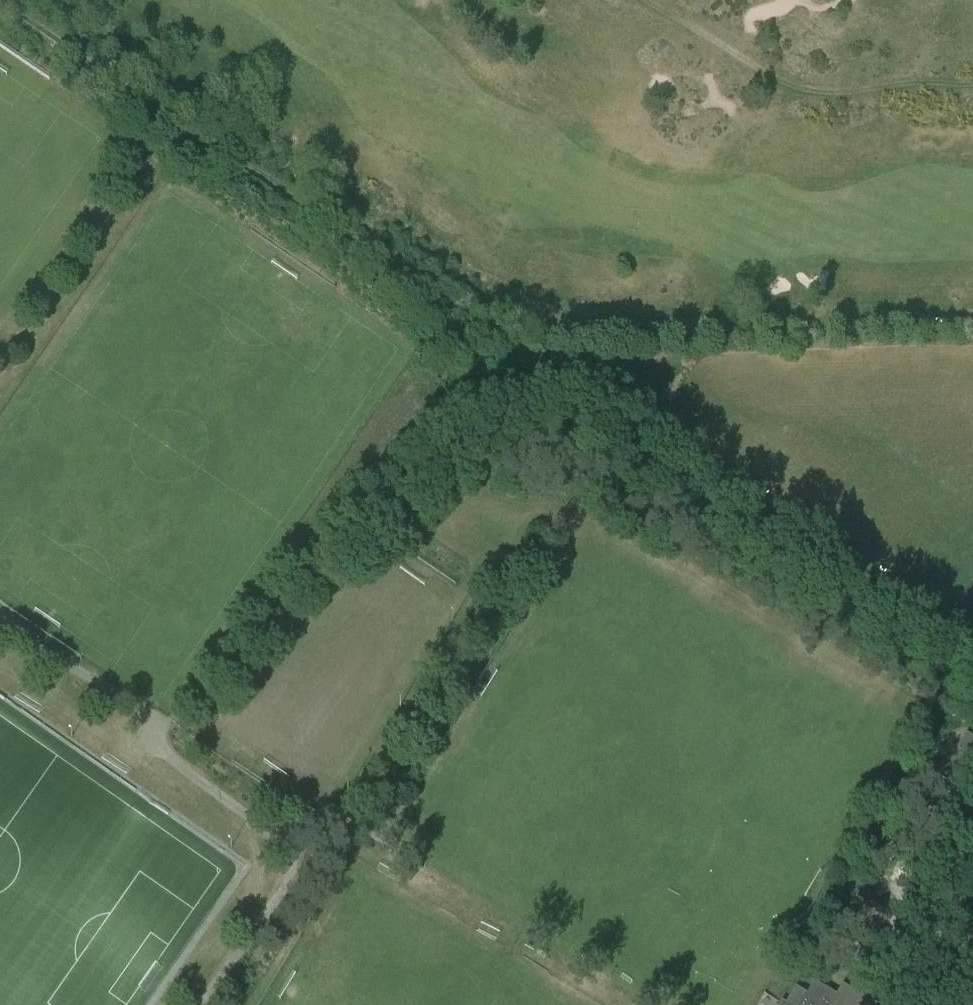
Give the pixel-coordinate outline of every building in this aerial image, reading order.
[(967,794),(972,784),(972,737),(967,734),(941,778),(967,794)] [(781,1004),(877,1004),(842,983),(837,992),(835,996),(815,984),(808,996),(795,988),(785,1004),(782,1003),(781,1004)]
